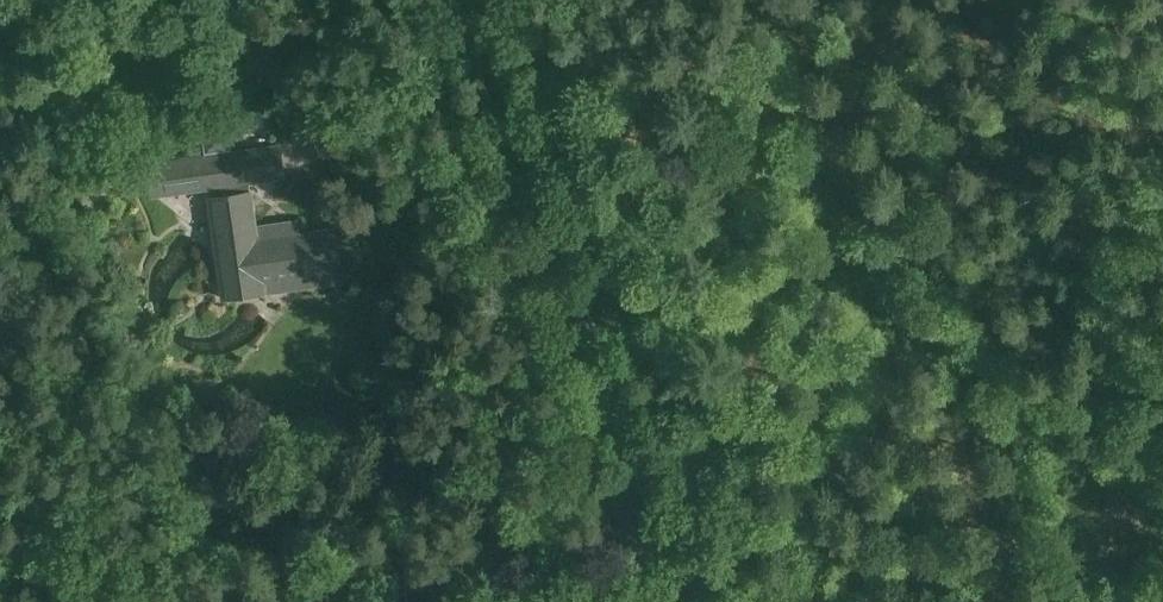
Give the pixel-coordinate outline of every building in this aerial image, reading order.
[(271,39),(238,51),(249,82),(243,84),(245,91),(284,77),(271,39)] [(280,144),(149,163),(153,195),(211,187),(212,196),(209,196),(223,297),(341,281),(334,227),(299,232),(297,221),(256,226),(251,190),(249,190),(247,181),(284,176),(280,144)]
